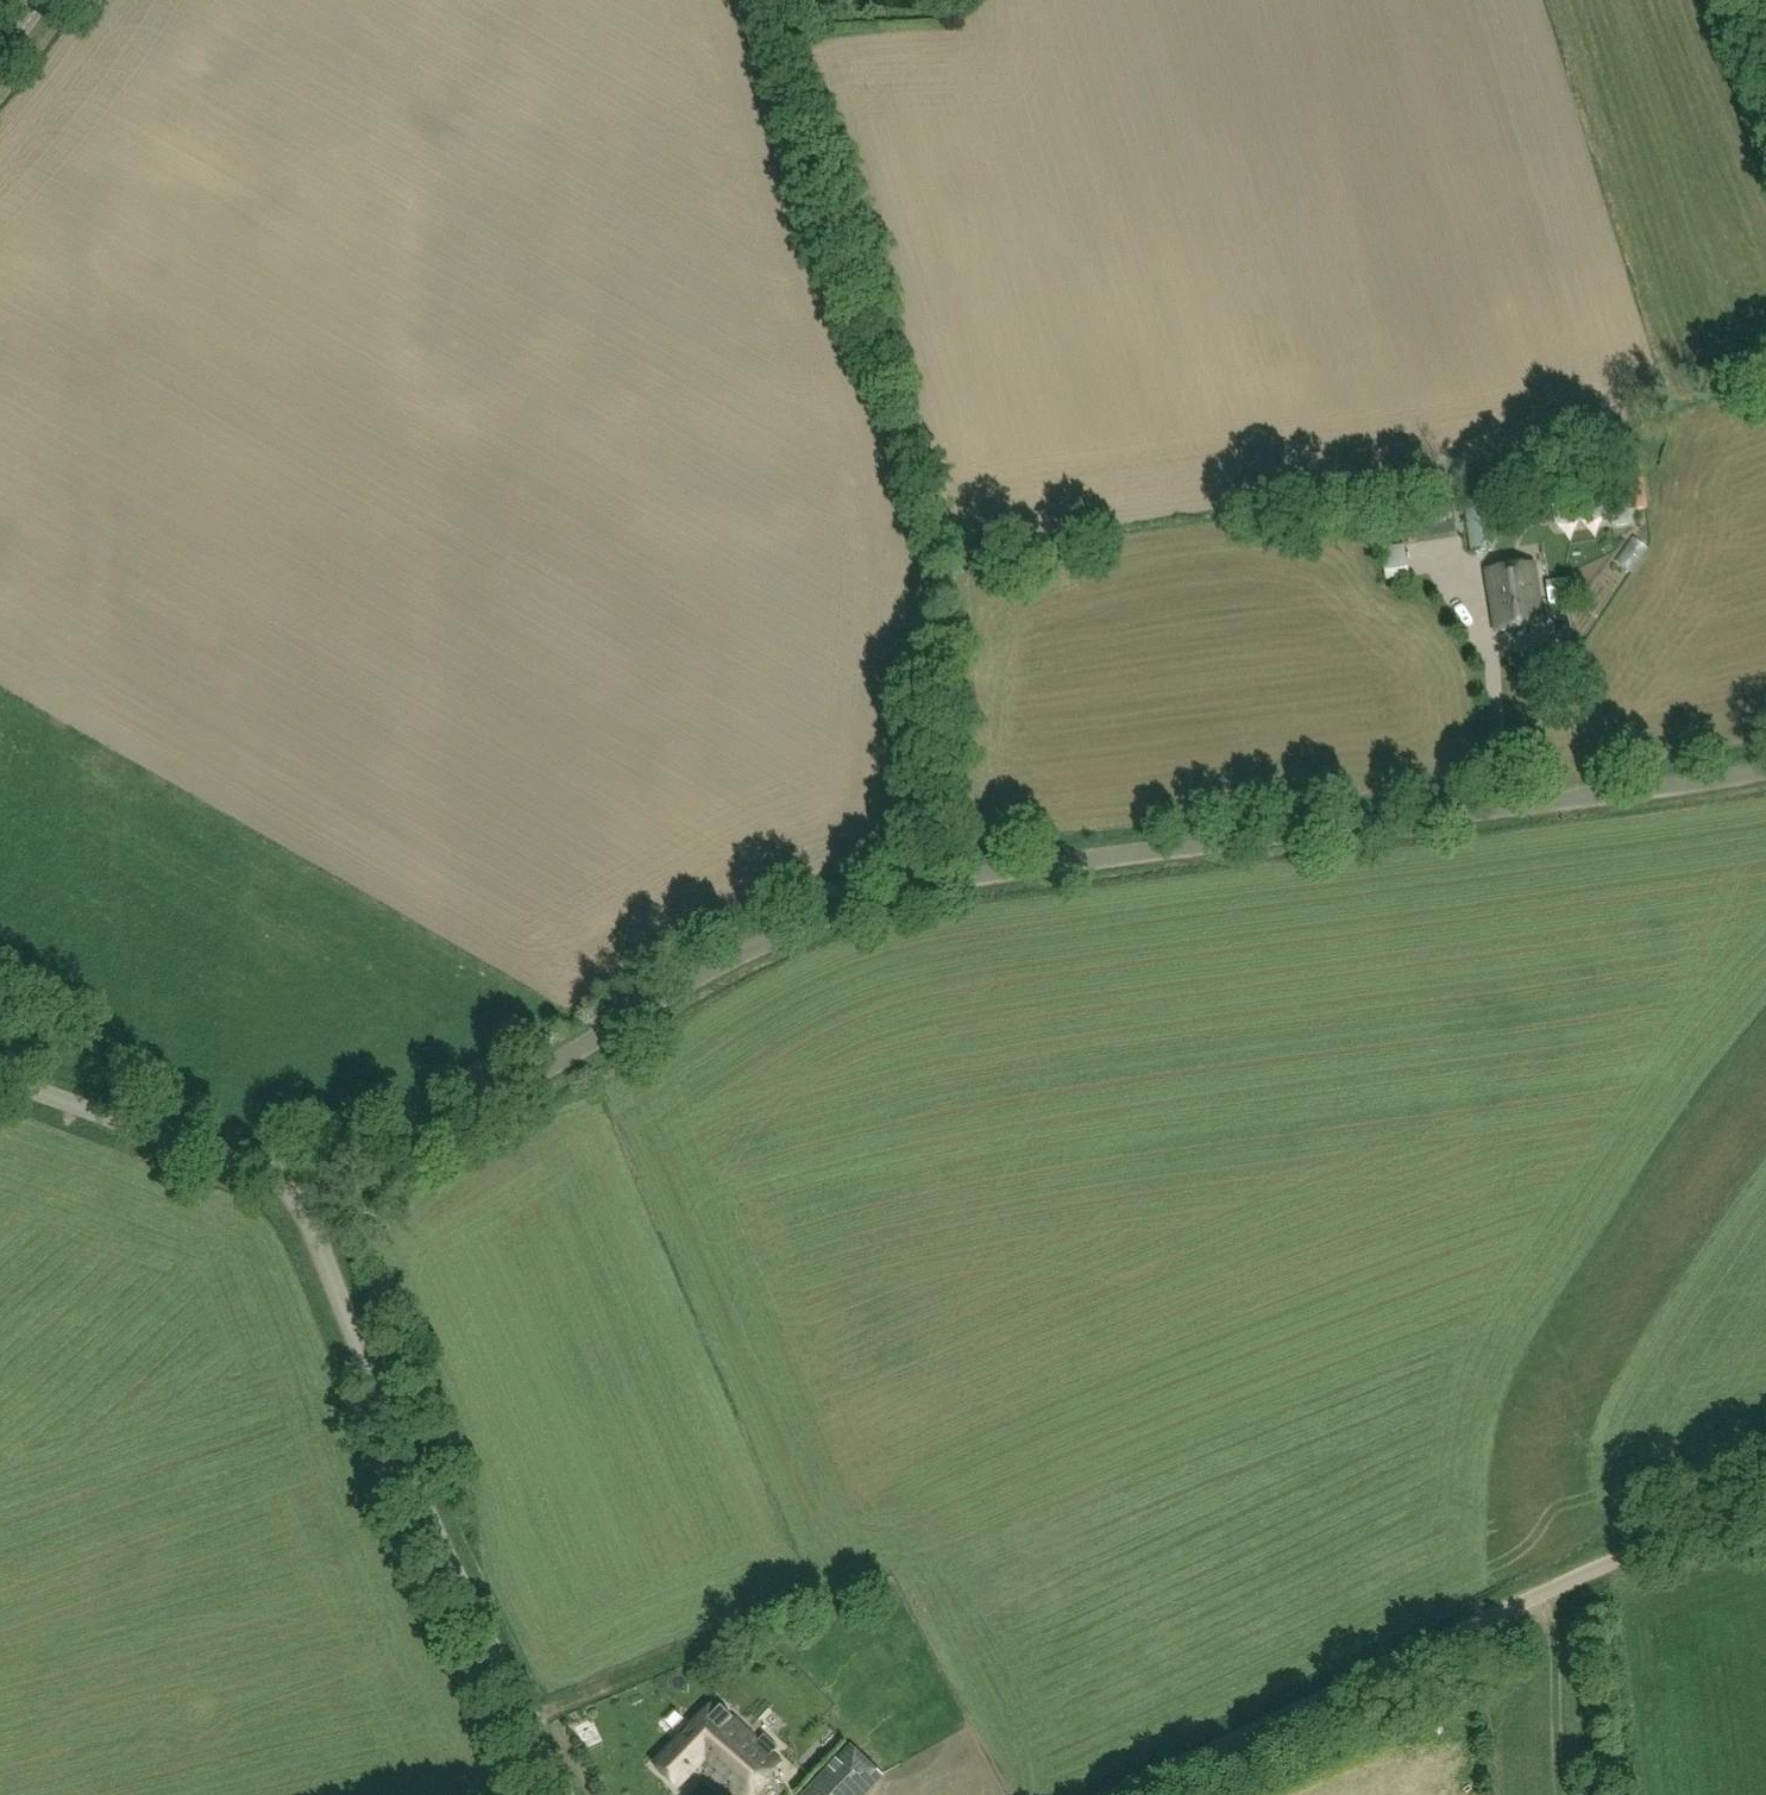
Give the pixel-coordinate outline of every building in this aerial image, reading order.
[(1644,479),(1628,481),(1627,471),(1613,473),(1614,484),(1603,486),(1605,498),(1552,504),(1555,525),(1612,518),(1614,527),(1632,525),(1630,511),(1648,509),(1644,479)] [(1465,511),(1471,553),(1496,550),(1490,507),(1465,511)] [(1390,544),(1457,533),(1453,509),(1386,520),(1390,544)] [(1405,545),(1382,548),(1386,580),(1410,576),(1405,545)] [(1535,565),(1488,572),(1496,632),(1543,626),(1535,565)] [(1569,604),(1568,595),(1566,581),(1547,584),(1550,607),(1569,604)] [(823,1750),(873,1710),(858,1691),(808,1731),(823,1750)] [(716,1701),(654,1765),(678,1788),(700,1765),(703,1767),(706,1764),(701,1759),(736,1722),(737,1721),(716,1701)] [(737,1721),(701,1759),(706,1764),(703,1767),(732,1794),(750,1794),(780,1764),(772,1755),(779,1748),(765,1735),(760,1742),(737,1721)] [(851,1747),(805,1794),(864,1794),(882,1777),(851,1747)]
